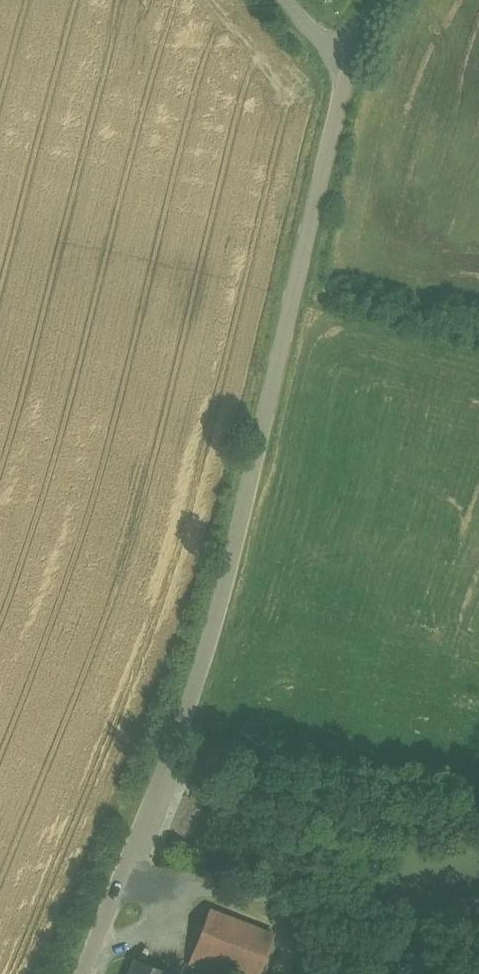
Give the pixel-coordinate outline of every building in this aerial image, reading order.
[(209,909),(188,963),(216,973),(257,973),(272,934),(209,909)] [(135,958),(128,973),(168,973),(169,972),(135,958)]
